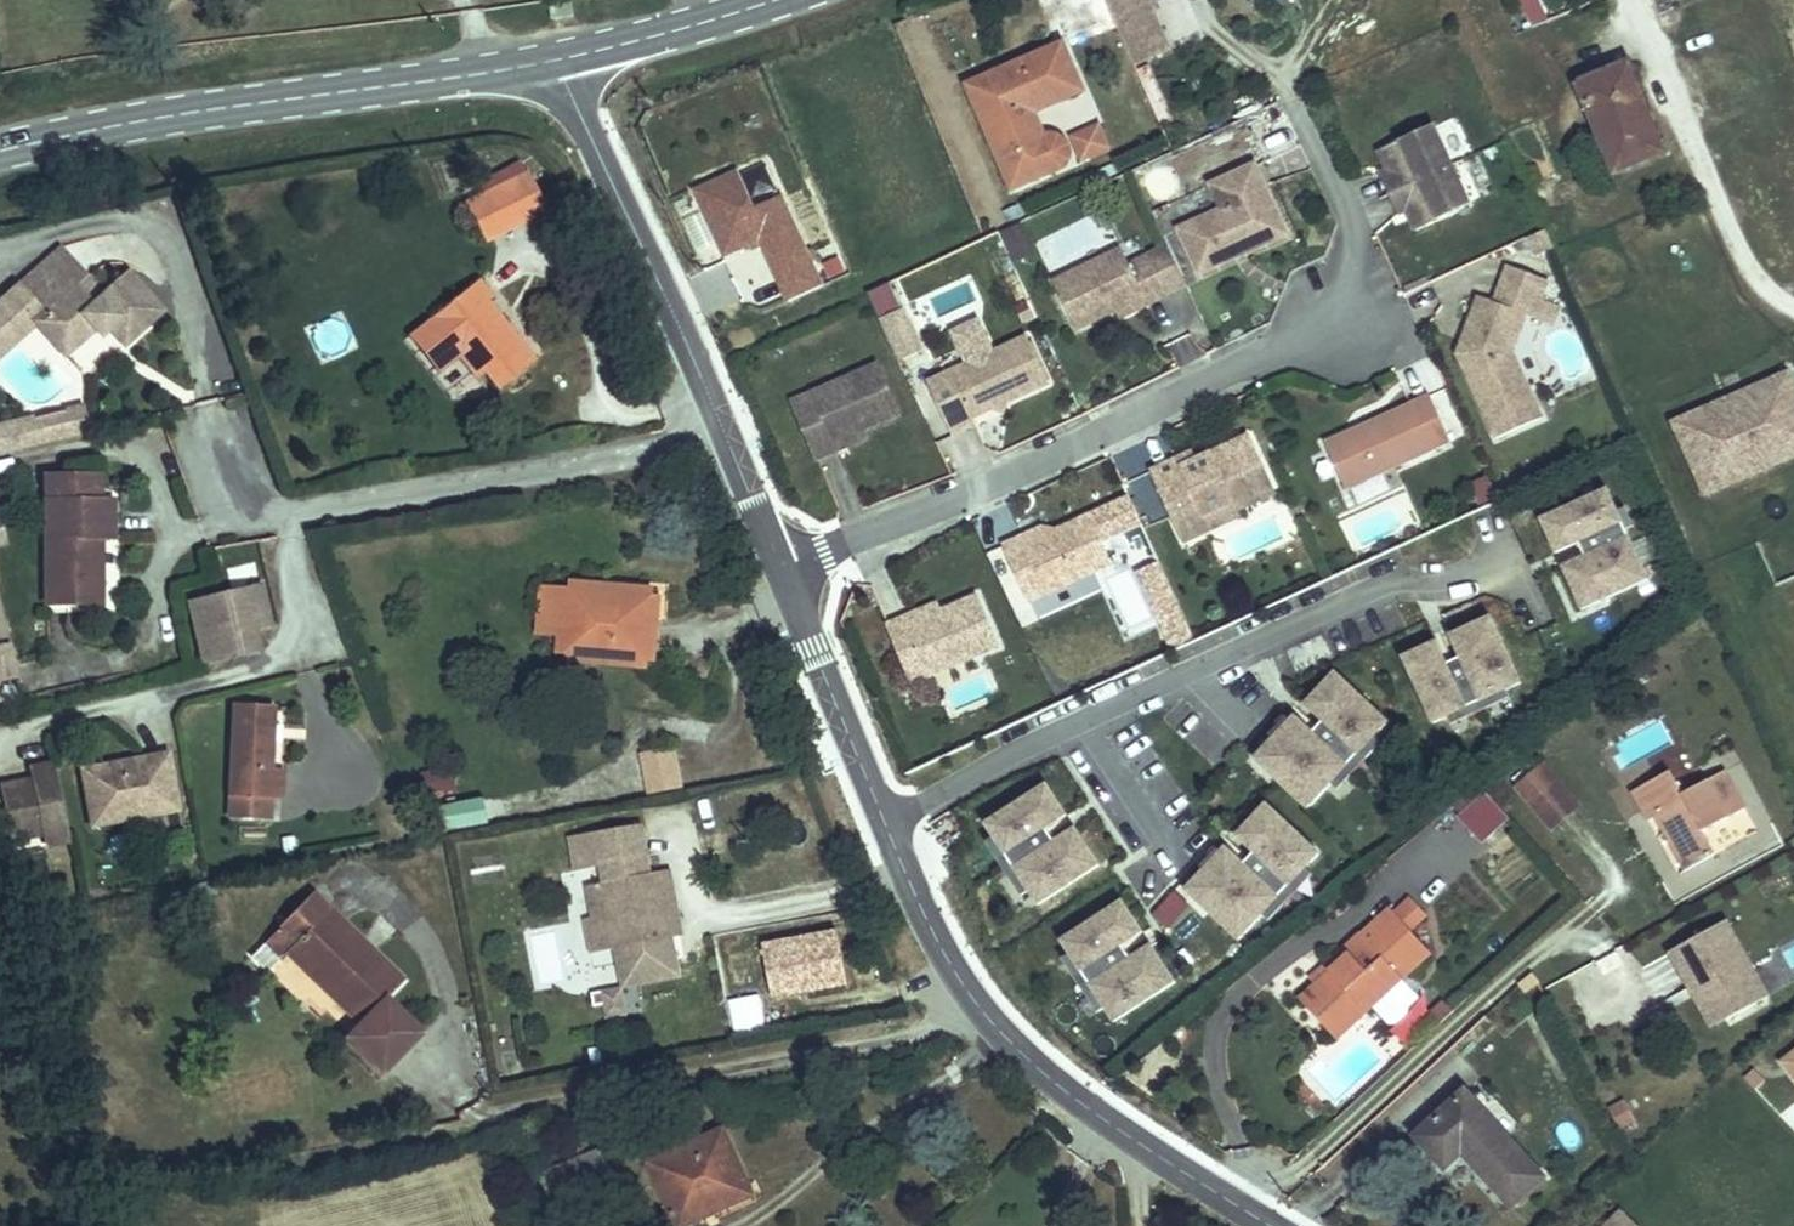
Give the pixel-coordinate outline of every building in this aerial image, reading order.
[(549,7),(556,22),(572,18),(565,1),(558,4),(549,7)] [(1079,82),(1060,34),(961,75),(1004,179),(1060,156),(1064,150),(1066,146),(1067,142),(1066,136),(1065,132),(1062,128),(1057,125),(1053,124),(1049,124),(1042,126),(1031,102),(1079,82)] [(1645,141),(1605,51),(1560,71),(1600,161),(1645,141)] [(1099,142),(1090,119),(1068,128),(1077,151),(1099,142)] [(1462,198),(1429,119),(1380,140),(1388,159),(1381,162),(1374,165),(1391,205),(1398,202),(1405,199),(1413,219),(1462,198)] [(1270,157),(1298,142),(1288,124),(1260,139),(1270,157)] [(1388,159),(1380,140),(1373,142),(1381,162),(1388,159)] [(1277,221),(1249,151),(1205,169),(1215,195),(1170,213),(1189,257),(1277,221)] [(746,165),(691,188),(717,250),(758,245),(782,303),(822,286),(780,187),(759,196),(746,165)] [(523,171),(468,202),(487,235),(542,204),(523,171)] [(1413,219),(1405,199),(1398,202),(1406,221),(1413,219)] [(1544,244),(1535,225),(1518,232),(1527,252),(1544,244)] [(1115,229),(1046,260),(1068,308),(1106,291),(1136,278),(1139,285),(1159,275),(1142,237),(1123,246),(1115,229)] [(0,268),(0,320),(9,312),(41,348),(76,317),(82,311),(89,318),(100,330),(135,299),(104,264),(81,285),(67,298),(45,274),(59,261),(37,235),(0,268)] [(1468,291),(1446,348),(1481,435),(1528,415),(1501,349),(1514,310),(1522,313),(1536,275),(1497,260),(1483,297),(1468,291)] [(81,285),(59,261),(45,274),(67,298),(81,285)] [(1139,285),(1136,278),(1106,291),(1109,298),(1139,285)] [(894,280),(867,292),(897,361),(923,349),(894,280)] [(471,284),(426,319),(453,353),(472,378),(479,373),(494,391),(527,364),(507,338),(500,345),(485,325),(491,320),(479,305),(485,300),(471,284)] [(961,285),(935,293),(942,311),(967,302),(961,285)] [(82,324),(89,318),(82,311),(76,317),(82,324)] [(1036,362),(1017,315),(916,357),(939,411),(962,401),(959,394),(1036,362)] [(453,353),(426,319),(417,326),(444,361),(453,353)] [(849,403),(885,388),(865,337),(799,364),(808,385),(787,394),(803,431),(824,422),(821,414),(849,403)] [(1686,467),(1728,448),(1736,465),(1793,439),(1793,403),(1776,361),(1662,412),(1686,467)] [(1416,392),(1310,436),(1329,482),(1436,438),(1416,392)] [(63,418),(56,394),(0,409),(0,436),(63,418)] [(852,411),(849,403),(821,414),(824,422),(852,411)] [(1159,448),(1136,458),(1167,530),(1194,518),(1188,504),(1254,475),(1233,427),(1180,450),(1163,457),(1159,448)] [(1176,441),(1159,448),(1163,457),(1180,450),(1176,441)] [(1694,484),(1736,465),(1728,448),(1686,467),(1694,484)] [(23,472),(23,497),(75,496),(74,471),(23,472)] [(1529,535),(1554,524),(1560,538),(1536,549),(1555,592),(1620,563),(1580,472),(1514,501),(1529,535)] [(1188,504),(1194,518),(1221,506),(1219,500),(1257,483),(1254,475),(1188,504)] [(75,496),(23,497),(25,594),(78,593),(76,533),(91,533),(90,496),(75,496)] [(1005,515),(987,522),(1001,559),(1020,552),(1028,572),(1092,550),(1072,501),(1024,519),(1008,524),(1005,515)] [(1021,510),(1005,515),(1008,524),(1024,519),(1021,510)] [(1556,540),(1560,538),(1554,524),(1550,526),(1556,540)] [(1020,552),(1001,559),(1008,579),(1028,572),(1020,552)] [(245,607),(260,601),(246,564),(178,590),(200,647),(253,626),(245,607)] [(515,617),(541,619),(543,576),(544,565),(518,564),(515,617)] [(543,576),(541,619),(568,622),(566,645),(623,650),(638,636),(642,584),(629,568),(598,568),(588,576),(579,565),(554,566),(543,576)] [(974,622),(954,571),(918,585),(890,597),(887,589),(865,597),(880,634),(900,627),(909,648),(974,622)] [(915,577),(887,589),(890,597),(918,585),(915,577)] [(1536,659),(1509,594),(1372,651),(1399,716),(1536,659)] [(568,622),(541,619),(540,644),(566,645),(568,622)] [(900,627),(880,634),(888,656),(909,648),(900,627)] [(1225,738),(1278,788),(1304,761),(1349,714),(1360,702),(1307,652),(1277,684),(1293,700),(1296,703),(1286,714),(1282,711),(1266,695),(1261,700),(1244,718),(1225,738)] [(254,691),(220,690),(219,783),(270,784),(270,757),(253,756),(254,691)] [(1244,718),(1261,700),(1255,695),(1239,713),(1244,718)] [(1286,714),(1296,703),(1293,700),(1282,711),(1286,714)] [(1355,720),(1349,714),(1304,761),(1310,766),(1355,720)] [(684,758),(677,725),(660,728),(643,732),(649,765),(684,758)] [(149,744),(63,761),(74,817),(160,799),(149,744)] [(1540,746),(1513,768),(1528,787),(1555,766),(1540,746)] [(1664,756),(1624,782),(1640,808),(1650,802),(1659,817),(1720,763),(1717,759),(1681,782),(1664,756)] [(35,757),(13,760),(16,773),(0,776),(0,843),(28,838),(30,850),(52,845),(35,757)] [(650,771),(684,764),(684,758),(649,765),(650,771)] [(1023,820),(1015,807),(1019,804),(1037,793),(1017,762),(957,800),(965,813),(1000,868),(1008,882),(1069,843),(1046,806),(1027,817),(1023,820)] [(1736,787),(1720,763),(1659,817),(1685,856),(1716,836),(1700,811),(1736,787)] [(1555,766),(1528,787),(1548,813),(1575,791),(1555,766)] [(1174,849),(1155,868),(1207,919),(1234,891),(1278,845),(1290,833),(1237,783),(1206,815),(1222,830),(1226,834),(1215,845),(1212,841),(1196,826),(1191,831),(1174,849)] [(1493,814),(1471,789),(1460,798),(1481,824),(1493,814)] [(446,803),(448,826),(488,821),(485,798),(446,803)] [(1019,804),(1015,807),(1023,820),(1027,817),(1019,804)] [(624,858),(614,812),(549,827),(555,852),(572,848),(576,868),(559,872),(567,904),(557,906),(565,939),(643,920),(627,857),(624,858)] [(1174,849),(1191,831),(1185,826),(1169,843),(1174,849)] [(1215,845),(1226,834),(1222,830),(1212,841),(1215,845)] [(1284,851),(1278,845),(1234,891),(1240,897),(1284,851)] [(1098,937),(1090,924),(1094,922),(1112,910),(1092,879),(1032,918),(1040,931),(1075,985),(1084,999),(1144,960),(1121,923),(1102,935),(1098,937)] [(372,988),(388,971),(364,949),(358,955),(325,925),(330,919),(291,883),(258,918),(264,923),(278,936),(272,942),(348,1013),(334,1028),(370,1061),(407,1021),(372,988)] [(1398,901),(1409,926),(1426,918),(1415,893),(1398,901)] [(1341,936),(1293,979),(1331,1021),(1367,988),(1399,959),(1354,911),(1335,929),(1341,936)] [(1756,994),(1717,918),(1662,946),(1681,982),(1694,975),(1715,1015),(1756,994)] [(1094,922),(1090,924),(1098,937),(1102,935),(1094,922)] [(262,953),(272,942),(278,936),(264,923),(248,940),(262,953)] [(1399,959),(1367,988),(1382,1003),(1413,974),(1399,959)] [(621,1001),(616,972),(561,984),(568,1012),(621,1001)] [(1715,1015),(1694,975),(1681,982),(1701,1022),(1715,1015)] [(1405,1032),(1428,1007),(1419,1000),(1397,1025),(1405,1032)] [(1777,1047),(1788,1058),(1772,1073),(1791,1094),(1793,1091),(1793,1038),(1791,1035),(1777,1047)] [(1788,1058),(1777,1047),(1761,1061),(1772,1073),(1788,1058)] [(1533,1158),(1452,1071),(1403,1116),(1434,1148),(1461,1122),(1470,1133),(1461,1143),(1502,1187),(1533,1158)] [(1612,1104),(1618,1127),(1634,1122),(1628,1100),(1612,1104)] [(718,1165),(686,1113),(615,1160),(656,1223),(688,1201),(682,1188),(718,1165)] [(597,1173),(580,1142),(523,1173),(541,1204),(597,1173)] [(1604,1206),(1586,1225),(1625,1225),(1604,1206)]
